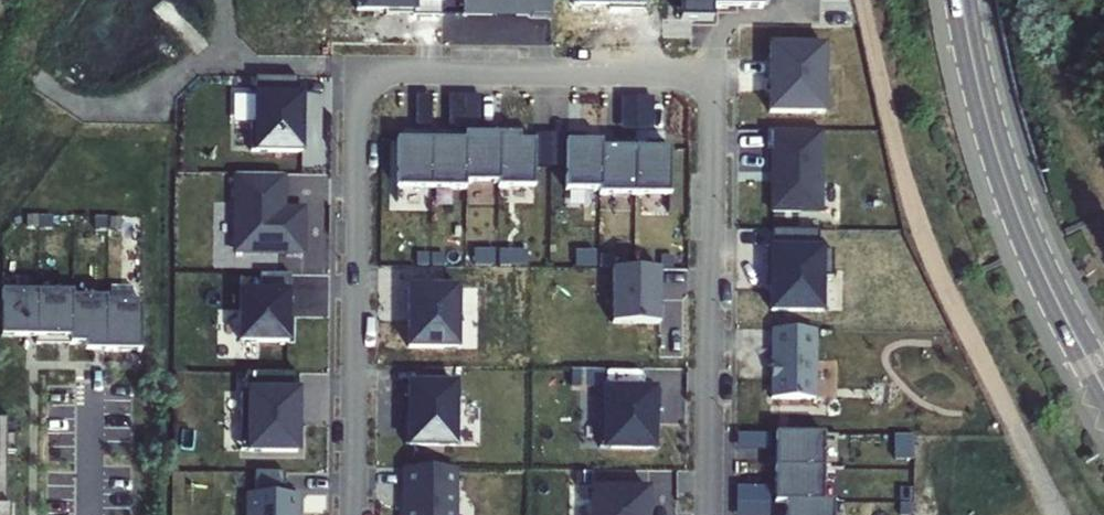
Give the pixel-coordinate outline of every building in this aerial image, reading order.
[(412,7),(412,13),(441,13),(441,0),(413,0),(412,7)] [(464,11),(496,11),(496,8),(515,9),(515,11),(532,12),(532,14),(552,15),(552,0),(464,0),(464,11)] [(763,5),(763,0),(769,0),(681,0),(681,16),(713,17),(713,4),(763,5)] [(770,44),(770,76),(774,76),(774,88),(770,88),(770,110),(824,110),(825,44),(770,44)] [(254,98),(297,98),(298,80),(254,80),(254,98)] [(431,97),(414,97),(414,125),(430,125),(431,97)] [(301,98),(297,98),(254,98),(254,126),(250,126),(249,154),(301,154),(301,133),(303,133),(303,119),(301,119),(301,98)] [(448,98),(447,125),(480,126),(480,98),(448,98)] [(622,99),(621,127),(653,128),(654,100),(622,99)] [(767,148),(773,148),(772,209),(822,210),(823,129),(768,128),(767,148)] [(464,130),(464,136),(464,179),(498,180),(499,138),(499,131),(464,130)] [(534,138),(534,163),(566,164),(566,139),(566,131),(534,130),(534,138)] [(432,184),(433,136),(396,135),(395,183),(432,184)] [(464,179),(464,136),(433,136),(432,184),(464,184),(464,179)] [(499,138),(498,180),(498,186),(534,187),(534,163),(534,138),(499,138)] [(565,187),(600,187),(601,139),(566,139),(566,164),(565,187)] [(636,188),(637,146),(637,139),(601,139),(600,187),(636,188)] [(637,146),(636,188),(670,188),(671,146),(637,146)] [(284,178),(236,177),(235,255),(303,256),(303,213),(280,212),(281,198),(283,198),(284,178)] [(819,228),(772,228),(772,248),(767,248),(767,271),(772,271),(772,286),(772,309),(822,309),(822,275),(833,275),(833,248),(819,248),(819,228)] [(613,266),(612,321),(660,321),(661,267),(613,266)] [(259,295),(287,295),(290,295),(290,277),(259,276),(259,295)] [(406,285),(406,345),(455,346),(456,286),(406,285)] [(286,344),(287,295),(259,295),(239,294),(238,343),(286,344)] [(34,340),(36,340),(36,295),(0,295),(0,340),(34,340)] [(36,340),(34,340),(34,347),(69,347),(70,300),(72,300),(72,296),(36,295),(36,340)] [(106,301),(72,300),(70,300),(69,347),(103,348),(103,305),(106,305),(106,301)] [(141,306),(106,305),(103,305),(103,348),(102,354),(140,355),(141,306)] [(816,329),(772,329),(771,397),(815,398),(816,329)] [(247,394),(300,395),(300,376),(248,376),(247,394)] [(406,415),(402,415),(401,443),(451,444),(452,382),(406,382),(406,415)] [(599,421),(598,447),(653,447),(653,411),(659,411),(659,390),(605,389),(604,421),(599,421)] [(299,415),(300,395),(247,394),(242,394),(242,454),(299,454),(299,427),(296,427),(297,415),(299,415)] [(775,470),(824,471),(824,434),(775,433),(775,470)] [(738,451),(770,451),(771,435),(738,435),(738,451)] [(402,467),(402,492),(402,514),(451,514),(452,468),(402,467)] [(824,471),(775,470),(775,502),(785,503),(824,503),(824,471)] [(252,471),(251,493),(281,493),(282,471),(252,471)] [(735,503),(769,504),(769,488),(735,488),(735,503)] [(591,514),(647,514),(648,489),(591,489),(591,514)] [(281,493),(251,493),(244,492),(244,514),(292,514),(292,511),(295,511),(295,493),(281,493)] [(769,504),(735,503),(735,514),(769,514),(769,504)] [(824,503),(785,503),(785,514),(834,514),(834,503),(824,503)]
